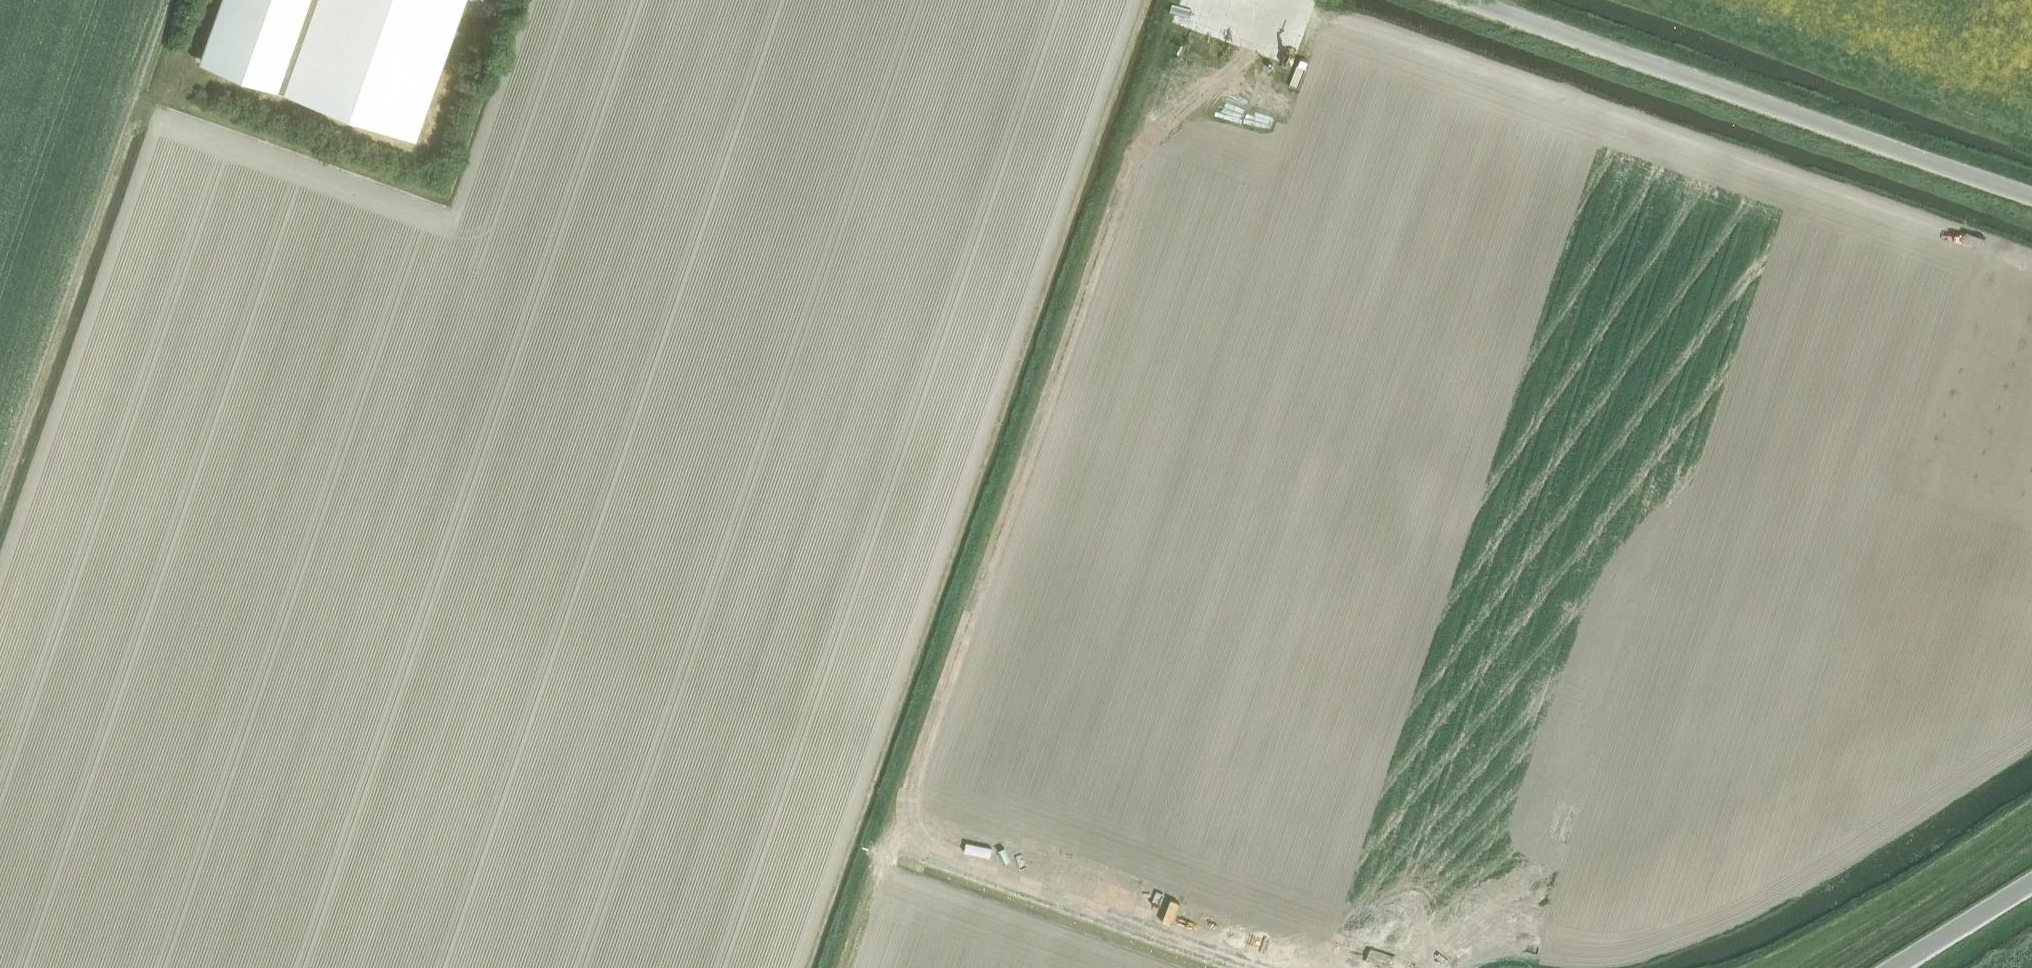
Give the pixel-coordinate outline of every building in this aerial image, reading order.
[(420,135),(463,6),(465,0),(223,0),(201,63),(420,135)]
